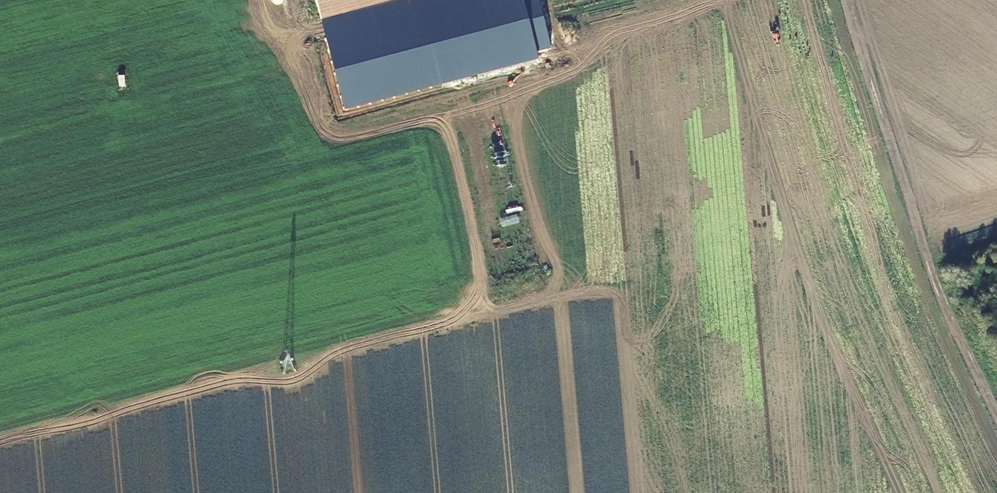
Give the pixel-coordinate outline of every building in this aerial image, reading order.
[(320,18),(391,0),(316,0),(320,18)] [(436,21),(485,274),(532,265),(483,12),(436,21)]
